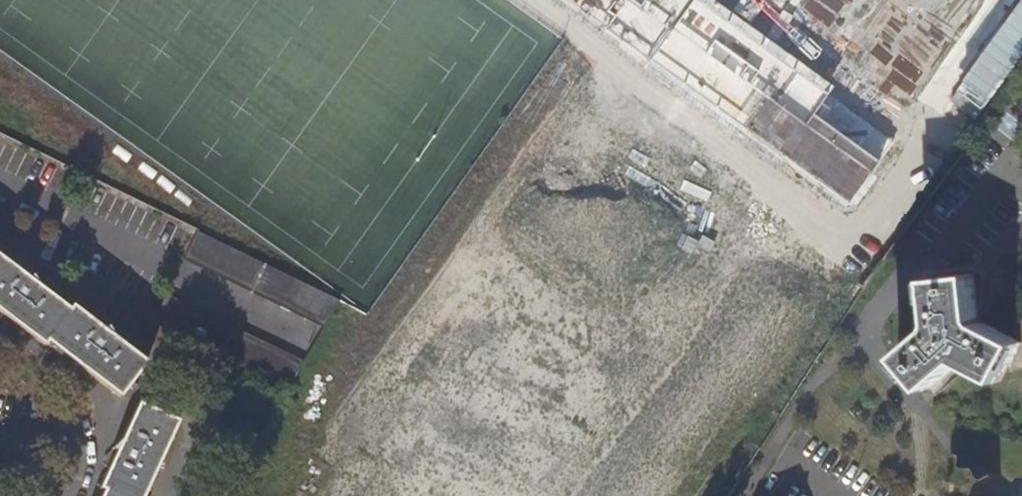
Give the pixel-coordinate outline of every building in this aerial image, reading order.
[(740,24),(752,6),(743,0),(703,0),(740,24)] [(837,93),(899,0),(792,0),(763,43),(837,93)] [(340,302),(195,231),(181,261),(323,330),(340,302)] [(72,251),(75,243),(52,233),(50,240),(72,251)] [(142,364),(71,309),(65,313),(0,262),(0,314),(43,348),(47,344),(117,398),(142,364)] [(937,321),(933,328),(903,352),(929,386),(963,359),(1002,379),(1021,341),(978,317),(976,274),(935,276),(937,321)] [(1000,279),(995,281),(991,284),(988,289),(988,294),(989,299),(993,303),(997,306),(1003,306),(1008,304),(1012,301),(1014,296),(1015,291),(1013,286),(1010,282),(1005,280),(1000,279)] [(150,324),(288,391),(303,364),(163,296),(150,324)] [(146,457),(158,462),(175,424),(138,407),(100,489),(104,491),(102,495),(126,495),(146,457)] [(158,462),(146,457),(126,495),(142,495),(158,462)] [(43,492),(52,469),(45,466),(35,489),(43,492)]
